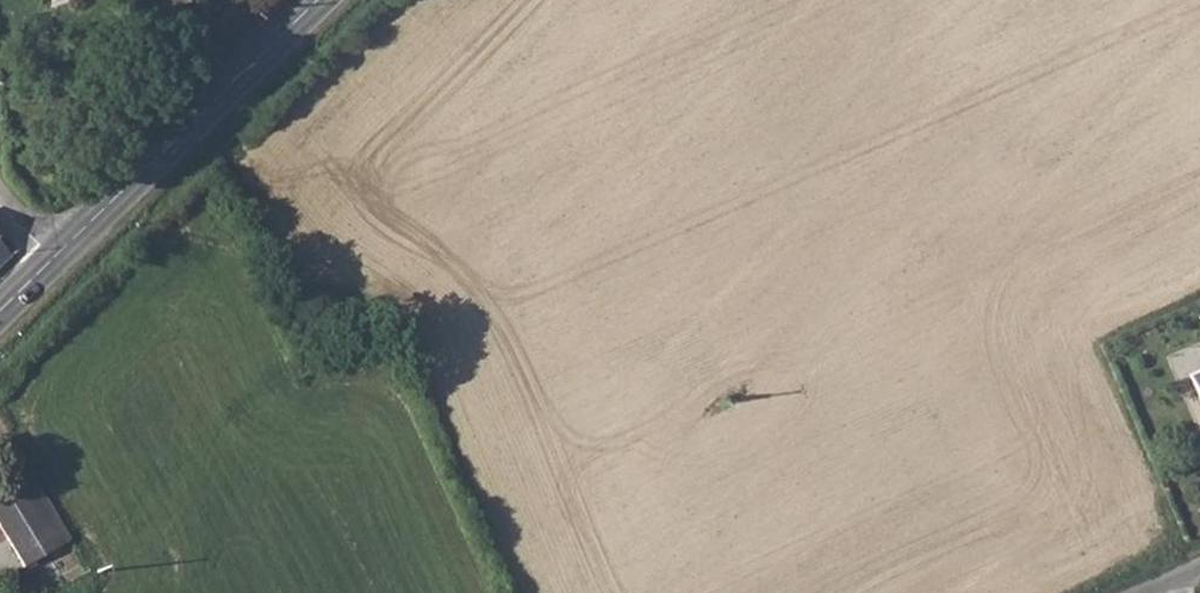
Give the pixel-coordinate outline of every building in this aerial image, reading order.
[(50,13),(99,0),(46,0),(50,13)] [(1191,371),(1199,394),(1199,367),(1191,371)] [(0,488),(0,489),(42,550),(61,539),(18,476),(0,488)] [(10,570),(42,550),(0,489),(0,554),(10,570)]
